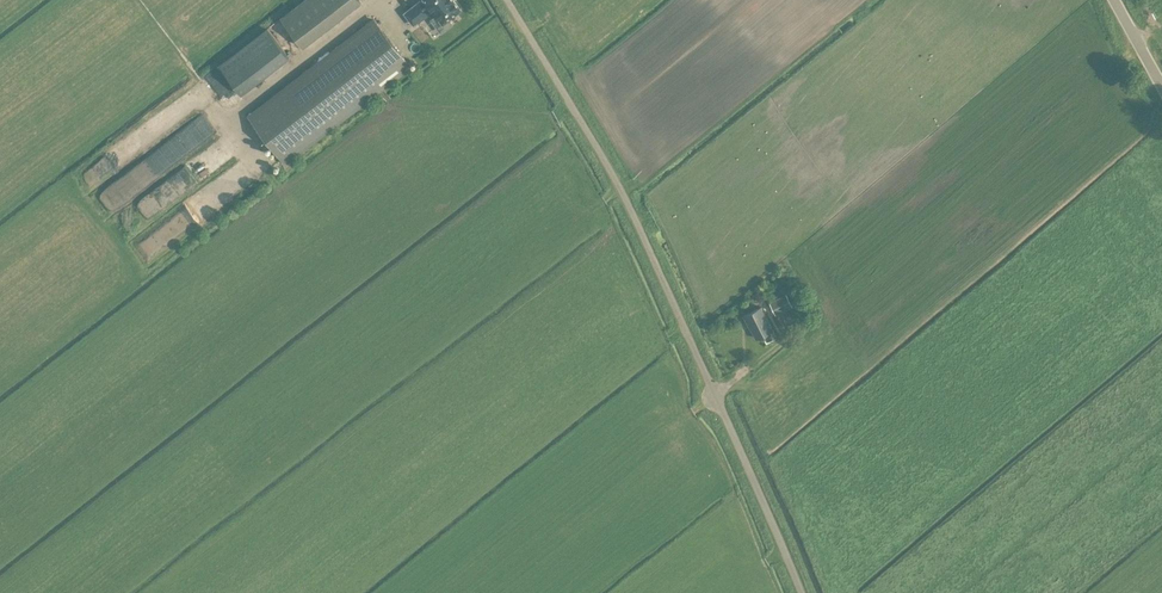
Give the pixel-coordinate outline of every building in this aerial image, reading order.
[(359,0),(303,0),(281,17),(303,46),(360,1),(359,0)] [(414,24),(429,12),(429,11),(432,9),(437,15),(432,19),(442,31),(451,23),(448,18),(460,9),(460,10),(461,9),(460,8),(454,0),(423,0),(421,1),(420,1),(405,12),(414,24)] [(251,116),(286,162),(377,93),(413,66),(377,19),(251,116)] [(220,65),(242,93),(289,56),(267,28),(220,65)] [(158,146),(173,161),(198,138),(184,123),(158,146)] [(787,294),(769,302),(775,313),(792,304),(787,294)] [(748,323),(749,323),(756,338),(773,329),(761,306),(744,315),(748,323)]
